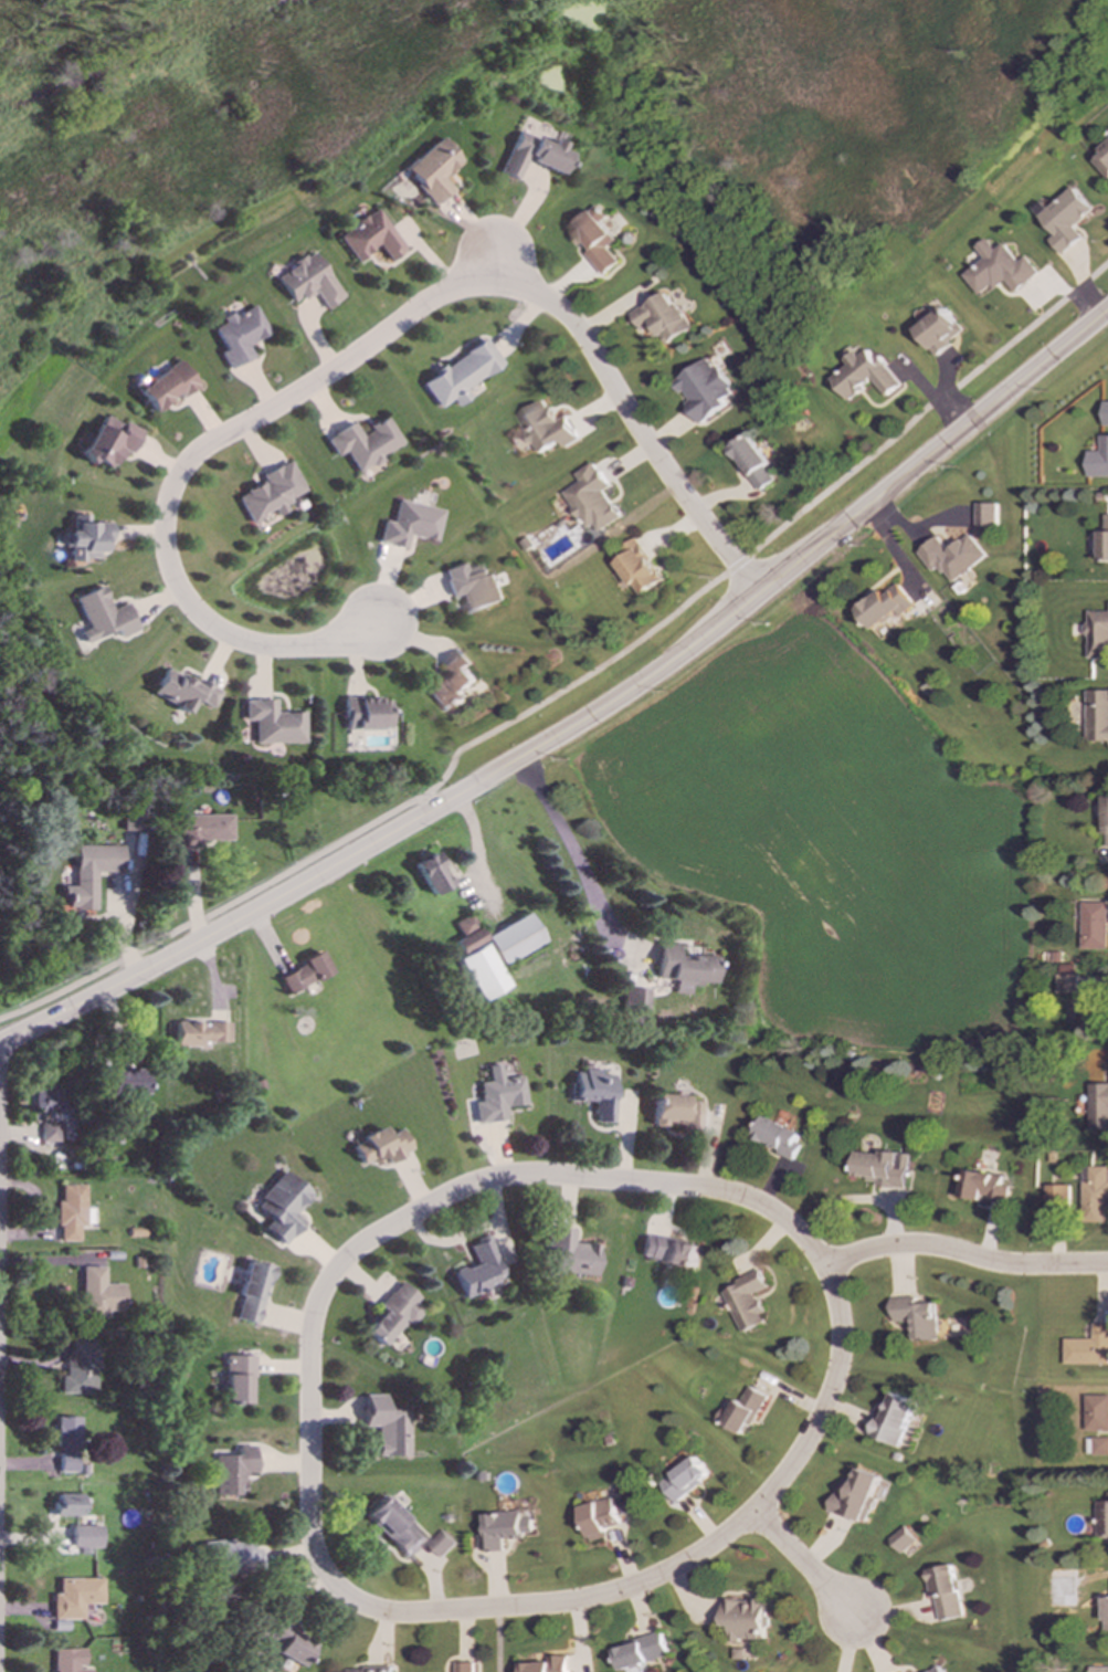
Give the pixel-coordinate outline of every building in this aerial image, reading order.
[(550,145),(518,131),(500,172),(518,180),(527,160),(561,174),(569,154),(560,150),(563,144),(553,139),(550,145)] [(403,170),(434,205),(453,189),(443,178),(461,161),(439,137),(403,170)] [(1091,158),(1107,177),(1107,144),(1091,158)] [(1093,211),(1075,188),(1040,216),(1056,236),(1051,240),(1063,255),(1084,238),(1074,227),(1093,211)] [(619,263),(607,248),(616,241),(601,222),(606,218),(596,206),(583,217),(579,211),(565,223),(588,251),(585,253),(603,276),(619,263)] [(388,261),(404,250),(375,209),(336,236),(354,261),(377,245),(388,261)] [(980,298),(1005,279),(1015,292),(1040,274),(1027,256),(1019,262),(1005,243),(996,250),(988,239),(977,247),(986,259),(963,275),(980,298)] [(324,309),(342,298),(312,252),(273,276),(291,304),(312,290),(324,309)] [(691,331),(672,292),(631,312),(641,332),(654,325),(663,344),(691,331)] [(227,370),(252,357),(246,346),(268,334),(253,306),(211,328),(223,350),(218,352),(227,370)] [(950,339),(963,329),(946,307),(917,329),(939,357),(954,345),(950,339)] [(501,364),(485,339),(420,382),(437,409),(451,400),(455,407),(469,397),(464,389),(501,364)] [(831,377),(850,401),(875,381),(888,397),(903,385),(880,355),(876,358),(868,348),(831,377)] [(711,357),(673,383),(680,394),(684,391),(691,401),(686,404),(700,425),(729,405),(725,400),(735,393),(711,357)] [(146,380),(144,377),(133,384),(149,411),(176,395),(177,398),(195,387),(179,360),(146,380)] [(539,455),(562,443),(565,448),(580,441),(567,416),(557,421),(546,400),(518,415),(539,455)] [(128,454),(139,430),(123,423),(122,425),(99,415),(80,457),(110,470),(119,450),(128,454)] [(352,423),(324,439),(334,457),(343,452),(355,472),(369,464),(369,463),(401,445),(385,416),(366,427),(368,431),(359,436),(352,423)] [(730,449),(761,492),(777,481),(767,467),(771,464),(750,435),(730,449)] [(1087,477),(1107,477),(1107,436),(1100,436),(1100,452),(1088,452),(1087,477)] [(303,491),(288,461),(259,476),(262,482),(234,496),(248,523),(271,511),(274,516),(288,509),(284,501),(303,491)] [(622,519),(605,491),(611,487),(595,462),(576,474),(580,483),(564,493),(587,531),(595,526),(599,532),(622,519)] [(434,542),(441,510),(395,500),(390,522),(381,520),(376,543),(403,549),(406,536),(434,542)] [(996,504),(976,503),(975,530),(996,530),(996,504)] [(67,561),(100,560),(99,543),(109,543),(108,522),(86,522),(86,515),(71,515),(72,532),(62,532),(62,546),(67,546),(67,561)] [(1105,515),(1105,532),(1099,532),(1100,562),(1107,562),(1107,515),(1105,515)] [(917,553),(932,572),(938,567),(952,584),(986,556),(968,534),(948,551),(937,537),(917,553)] [(665,580),(637,538),(622,548),(627,556),(618,563),(640,597),(665,580)] [(506,603),(497,574),(490,576),(486,563),(463,570),(461,563),(441,570),(449,597),(458,595),(465,616),(506,603)] [(856,609),(872,631),(897,613),(899,617),(914,606),(896,580),(856,609)] [(73,598),(86,629),(78,632),(83,643),(115,630),(118,637),(135,630),(124,603),(109,609),(100,587),(73,598)] [(1087,612),(1087,659),(1107,659),(1107,612),(1087,612)] [(473,664),(458,649),(439,667),(444,673),(436,681),(433,677),(421,688),(446,714),(480,682),(468,669),(473,664)] [(149,695),(185,713),(192,699),(209,708),(218,691),(194,679),(192,683),(163,668),(149,695)] [(1085,691),(1086,742),(1107,742),(1107,691),(1085,691)] [(342,699),(343,731),(388,729),(387,697),(342,699)] [(252,744),(302,743),(302,712),(273,713),(273,700),(242,700),(242,721),(252,720),(252,744)] [(142,830),(141,806),(120,807),(121,831),(142,830)] [(176,848),(192,848),(192,841),(229,841),(229,815),(175,816),(176,848)] [(120,846),(73,846),(73,887),(64,887),(64,910),(93,910),(93,872),(120,872),(120,846)] [(449,885),(431,851),(410,862),(427,896),(449,885)] [(1081,903),(1081,949),(1107,949),(1107,906),(1107,903),(1081,903)] [(453,942),(459,954),(483,941),(469,914),(452,923),(460,938),(453,942)] [(496,963),(541,945),(528,915),(484,934),(496,963)] [(507,986),(483,944),(456,959),(480,1001),(507,986)] [(715,985),(716,957),(689,955),(689,961),(676,960),(677,945),(657,944),(655,979),(674,980),(673,992),(688,993),(689,983),(715,985)] [(328,974),(318,951),(299,960),(301,965),(276,977),(284,994),(328,974)] [(1057,994),(1076,994),(1077,966),(1058,965),(1057,994)] [(647,989),(622,988),(621,1012),(646,1013),(647,989)] [(227,1043),(227,1024),(172,1023),(172,1047),(197,1047),(197,1043),(227,1043)] [(474,1124),(504,1120),(502,1108),(524,1105),(521,1077),(500,1079),(498,1064),(485,1065),(487,1082),(477,1083),(479,1102),(472,1103),(474,1124)] [(146,1093),(145,1068),(111,1069),(112,1094),(146,1093)] [(1105,1068),(1105,1082),(1090,1082),(1090,1130),(1107,1130),(1107,1068),(1105,1068)] [(613,1073),(571,1071),(570,1101),(594,1102),(593,1123),(611,1123),(613,1073)] [(34,1090),(34,1113),(64,1112),(64,1089),(34,1090)] [(700,1102),(685,1101),(685,1096),(652,1095),(651,1127),(663,1127),(663,1124),(680,1124),(680,1131),(699,1132),(700,1102)] [(801,1145),(796,1143),(801,1134),(764,1117),(753,1140),(794,1159),(801,1145)] [(57,1123),(40,1123),(40,1142),(58,1142),(57,1123)] [(399,1129),(384,1136),(381,1128),(349,1143),(359,1165),(382,1154),(386,1163),(410,1152),(399,1129)] [(910,1155),(881,1151),(880,1155),(857,1152),(853,1178),(877,1181),(876,1186),(905,1190),(910,1155)] [(1083,1223),(1106,1223),(1106,1207),(1107,1207),(1107,1167),(1084,1167),(1083,1223)] [(309,1196),(283,1172),(252,1204),(269,1220),(262,1228),(281,1246),(302,1223),(293,1214),(309,1196)] [(961,1198),(1007,1203),(1008,1187),(1001,1186),(1002,1175),(963,1172),(961,1198)] [(78,1241),(78,1225),(91,1225),(91,1211),(84,1211),(84,1185),(60,1185),(60,1202),(57,1202),(57,1241),(78,1241)] [(1069,1186),(1046,1186),(1046,1211),(1069,1211),(1069,1186)] [(595,1276),(597,1244),(572,1243),(573,1231),(550,1230),(548,1274),(595,1276)] [(461,1296),(502,1282),(487,1237),(467,1244),(474,1264),(453,1272),(461,1296)] [(642,1237),(640,1260),(697,1266),(699,1243),(642,1237)] [(268,1266),(245,1262),(236,1320),(259,1324),(268,1266)] [(123,1284),(104,1284),(103,1267),(80,1267),(81,1319),(107,1318),(107,1311),(124,1311),(123,1284)] [(724,1291),(741,1334),(767,1323),(755,1294),(767,1289),(760,1271),(736,1281),(738,1285),(724,1291)] [(381,1347),(405,1319),(411,1325),(422,1312),(413,1305),(419,1298),(401,1283),(360,1329),(381,1347)] [(937,1340),(935,1303),(916,1304),(915,1297),(891,1298),(892,1323),(912,1322),(913,1341),(937,1340)] [(1093,1324),(1093,1340),(1064,1339),(1064,1364),(1107,1365),(1107,1324),(1093,1324)] [(96,1393),(95,1350),(90,1350),(90,1341),(70,1341),(70,1357),(64,1358),(64,1375),(59,1375),(59,1394),(96,1393)] [(252,1356),(225,1356),(224,1404),(251,1405),(252,1356)] [(745,1435),(765,1396),(749,1387),(741,1403),(735,1399),(729,1411),(723,1408),(716,1421),(745,1435)] [(916,1402),(888,1391),(870,1436),(898,1447),(916,1402)] [(409,1456),(408,1411),(385,1411),(385,1395),(364,1395),(365,1427),(376,1427),(377,1456),(409,1456)] [(1085,1396),(1085,1431),(1107,1431),(1107,1396),(1085,1396)] [(54,1447),(59,1448),(58,1472),(76,1472),(77,1417),(55,1417),(54,1447)] [(1093,1438),(1093,1455),(1107,1456),(1107,1438),(1093,1438)] [(244,1496),(243,1474),(255,1474),(255,1446),(237,1446),(237,1455),(212,1455),(213,1496),(244,1496)] [(710,1475),(695,1456),(660,1485),(675,1503),(710,1475)] [(883,1478),(855,1468),(843,1496),(835,1493),(828,1510),(865,1525),(883,1478)] [(81,1494),(55,1494),(54,1516),(81,1516),(81,1494)] [(425,1539),(384,1495),(364,1514),(405,1558),(425,1539)] [(581,1506),(588,1542),(608,1538),(606,1527),(619,1525),(614,1499),(581,1506)] [(1096,1502),(1097,1537),(1107,1536),(1107,1502),(1096,1502)] [(101,1526),(57,1526),(57,1512),(47,1512),(47,1528),(36,1528),(36,1546),(58,1546),(58,1553),(88,1554),(88,1548),(100,1548),(101,1526)] [(504,1552),(503,1540),(523,1539),(522,1513),(485,1514),(486,1534),(479,1534),(480,1553),(504,1552)] [(889,1537),(899,1554),(916,1543),(906,1527),(889,1537)] [(429,1545),(442,1559),(457,1544),(444,1530),(429,1545)] [(205,1571),(224,1571),(224,1575),(261,1574),(260,1549),(252,1549),(252,1540),(204,1542),(205,1571)] [(964,1617),(954,1565),(927,1570),(937,1622),(964,1617)] [(102,1579),(58,1579),(58,1595),(52,1595),(52,1620),(82,1620),(82,1604),(102,1604),(102,1579)] [(723,1627),(730,1627),(730,1639),(764,1640),(765,1601),(723,1600),(723,1627)] [(288,1633),(292,1624),(273,1616),(260,1646),(302,1665),(311,1643),(288,1633)] [(669,1657),(661,1633),(613,1648),(620,1671),(669,1657)] [(90,1668),(85,1668),(84,1649),(53,1649),(54,1671),(90,1671),(90,1668)] [(567,1659),(521,1661),(522,1671),(568,1671),(567,1659)] [(474,1663),(456,1663),(456,1671),(473,1671),(474,1663)]
